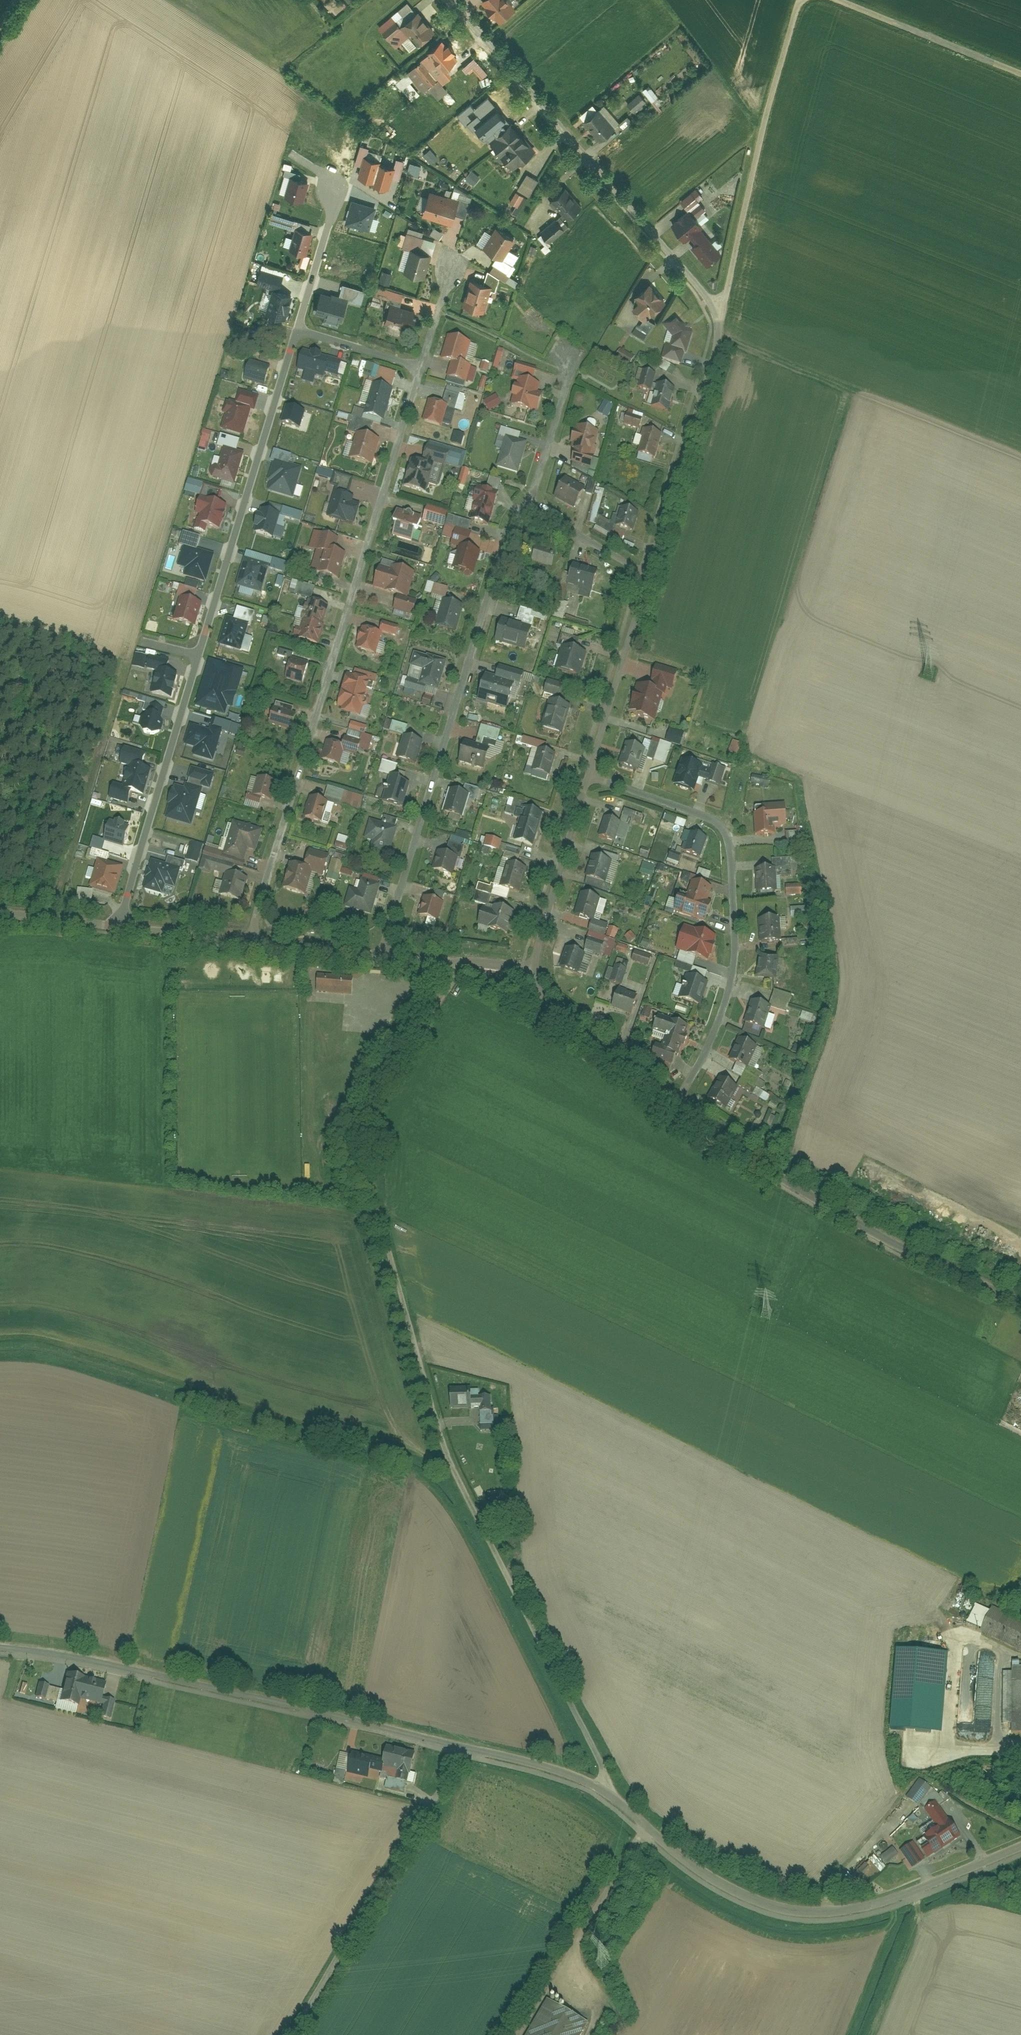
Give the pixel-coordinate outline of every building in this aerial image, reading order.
[(484,0),(501,21),(518,7),(512,0),(484,0)] [(419,12),(411,2),(395,15),(397,17),(404,25),(419,12)] [(438,30),(421,10),(419,12),(404,25),(421,44),(438,30)] [(384,28),(391,37),(404,25),(397,17),(384,28)] [(445,40),(423,59),(424,61),(439,77),(460,57),(445,40)] [(468,73),(473,69),(481,78),(488,72),(474,56),(462,66),(468,73)] [(430,84),(439,77),(424,61),(411,73),(425,89),(430,84)] [(439,77),(430,84),(441,97),(450,89),(439,77)] [(649,85),(643,90),(652,100),(657,95),(649,85)] [(642,92),(630,102),(636,111),(649,100),(642,92)] [(471,102),(474,106),(484,98),(481,94),(471,102)] [(498,107),(487,116),(484,113),(479,117),(477,116),(471,121),(485,138),(487,136),(491,140),(511,123),(498,107)] [(587,121),(603,141),(618,126),(602,108),(587,121)] [(628,115),(619,122),(625,129),(633,121),(628,115)] [(491,140),(512,166),(518,162),(519,164),(534,151),(511,123),(491,140)] [(431,162),(438,155),(430,147),(423,154),(431,162)] [(373,183),(388,187),(393,168),(379,164),(380,162),(365,157),(360,176),(374,180),(373,183)] [(410,161),(407,171),(418,174),(421,164),(410,161)] [(474,168),(467,176),(476,184),(483,176),(474,168)] [(541,178),(530,172),(521,188),(532,194),(541,178)] [(311,181),(292,176),(287,195),(306,201),(311,181)] [(568,185),(553,198),(570,218),(585,205),(568,185)] [(686,209),(703,196),(696,187),(679,200),(686,209)] [(462,198),(432,189),(425,215),(455,224),(462,198)] [(530,196),(519,190),(513,201),(524,207),(530,196)] [(347,222),(369,229),(375,208),(353,202),(347,222)] [(691,209),(674,222),(688,241),(694,236),(699,242),(694,246),(710,266),(725,253),(704,228),(706,227),(691,209)] [(560,217),(544,231),(553,241),(569,227),(560,217)] [(518,239),(498,226),(485,246),(498,255),(505,259),(512,249),(518,239)] [(315,232),(297,227),(291,249),(309,254),(315,232)] [(430,234),(440,238),(443,231),(433,227),(430,234)] [(434,254),(413,249),(406,271),(428,277),(434,254)] [(513,264),(520,254),(512,249),(505,259),(513,264)] [(494,262),(509,272),(514,265),(513,264),(505,259),(498,255),(494,262)] [(496,264),(492,270),(506,279),(510,273),(496,264)] [(286,275),(263,268),(258,283),(282,290),(286,275)] [(382,270),(379,281),(390,284),(393,273),(382,270)] [(493,285),(473,279),(465,305),(487,312),(493,285)] [(642,300),(636,304),(647,319),(669,300),(653,282),(638,294),(642,300)] [(296,295),(275,289),(268,312),(289,318),(296,295)] [(351,299),(324,291),(318,312),(345,320),(351,299)] [(417,310),(394,303),(387,324),(412,331),(417,310)] [(675,337),(672,346),(690,352),(696,332),(680,314),(665,325),(675,337)] [(474,342),(450,335),(444,358),(468,364),(474,342)] [(331,357),(306,349),(300,370),(308,372),(306,381),(316,384),(319,376),(326,378),(331,357)] [(493,369),(499,371),(505,350),(499,349),(493,369)] [(630,366),(635,358),(621,349),(616,357),(630,366)] [(274,366),(253,360),(247,380),(268,387),(274,366)] [(487,373),(489,364),(481,362),(479,371),(487,373)] [(394,385),(397,371),(365,365),(363,378),(394,385)] [(647,372),(643,390),(650,392),(654,374),(647,372)] [(542,384),(521,378),(514,404),(540,412),(545,394),(540,393),(542,384)] [(395,389),(375,383),(366,414),(386,420),(395,389)] [(679,388),(660,383),(654,407),(672,412),(679,388)] [(484,402),(488,411),(501,405),(497,396),(484,402)] [(450,405),(431,399),(425,421),(444,426),(450,405)] [(254,409),(232,402),(223,429),(246,436),(254,409)] [(603,402),(598,415),(609,419),(614,406),(603,402)] [(281,426),(300,431),(305,413),(286,408),(281,426)] [(623,426),(640,430),(644,415),(627,411),(623,426)] [(602,431),(580,425),(574,448),(596,453),(602,431)] [(664,434),(647,429),(641,453),(658,457),(664,434)] [(200,445),(209,447),(212,432),(203,430),(200,445)] [(455,432),(451,443),(462,446),(466,436),(455,432)] [(382,439),(359,433),(352,458),(375,465),(382,439)] [(529,442),(508,436),(500,467),(520,473),(529,442)] [(247,453),(227,447),(221,465),(219,465),(214,467),(212,474),(215,478),(238,484),(247,453)] [(437,464),(414,459),(406,485),(429,492),(437,464)] [(305,468),(277,460),(271,480),(274,481),(270,491),(296,499),(305,468)] [(457,484),(465,487),(471,471),(463,469),(457,484)] [(588,488),(569,476),(558,496),(578,507),(588,488)] [(184,492),(201,497),(205,484),(188,479),(184,492)] [(501,492),(481,487),(472,520),(492,526),(501,492)] [(598,513),(599,513),(604,491),(596,489),(587,527),(595,529),(598,513)] [(357,496),(338,492),(331,517),(358,523),(363,503),(355,501),(357,496)] [(230,505),(204,497),(198,513),(201,514),(196,529),(208,532),(210,525),(223,530),(230,505)] [(642,512),(623,507),(618,525),(637,530),(642,512)] [(283,514),(264,508),(263,513),(261,513),(257,526),(260,527),(258,532),(276,538),(283,514)] [(425,517),(400,509),(396,524),(398,525),(395,536),(415,542),(419,530),(422,531),(425,517)] [(448,516),(442,539),(469,545),(470,539),(475,540),(477,534),(469,532),(472,522),(448,516)] [(342,538),(316,531),(312,548),(319,550),(313,570),(342,579),(349,554),(339,550),(342,538)] [(217,554),(186,546),(181,565),(188,568),(186,576),(209,582),(217,554)] [(483,552),(462,546),(456,568),(477,574),(483,552)] [(557,554),(537,548),(532,563),(552,569),(557,554)] [(272,566),(247,558),(239,586),(264,593),(272,566)] [(418,572),(384,562),(376,587),(411,598),(418,572)] [(601,570),(576,563),(570,584),(595,591),(601,570)] [(282,588),(285,579),(279,577),(276,586),(282,588)] [(205,603),(182,597),(176,620),(198,626),(205,603)] [(331,605),(310,599),(302,628),(299,627),(296,637),(322,645),(327,626),(326,625),(331,605)] [(466,605),(446,600),(439,625),(459,632),(466,605)] [(252,623),(229,616),(221,645),(244,651),(252,623)] [(534,627),(505,618),(498,640),(528,650),(534,627)] [(590,630),(604,634),(607,623),(593,619),(590,630)] [(385,632),(365,627),(359,648),(379,654),(385,632)] [(590,653),(564,645),(558,669),(583,676),(590,653)] [(449,661),(417,653),(413,666),(426,670),(422,685),(442,691),(449,661)] [(312,663),(295,658),(288,679),(306,684),(312,663)] [(247,670),(212,659),(198,706),(229,715),(231,706),(237,708),(247,670)] [(180,674),(161,669),(154,694),(174,699),(180,674)] [(373,681),(350,674),(341,707),(345,708),(344,711),(363,717),(373,681)] [(517,682),(488,674),(480,700),(510,709),(517,682)] [(543,694),(559,699),(563,686),(547,681),(543,694)] [(640,684),(633,711),(642,714),(641,716),(658,722),(667,692),(640,684)] [(575,706),(553,700),(544,728),(566,735),(575,706)] [(295,731),(300,715),(277,708),(272,725),(295,731)] [(166,724),(163,715),(152,712),(144,717),(142,725),(147,733),(157,736),(165,731),(166,724)] [(387,721),(384,731),(405,738),(408,728),(387,721)] [(212,730),(193,724),(187,744),(198,748),(196,756),(216,762),(225,731),(213,727),(212,730)] [(669,729),(666,742),(681,746),(684,734),(669,729)] [(426,741),(406,735),(399,758),(419,764),(426,741)] [(532,749),(534,741),(523,738),(521,746),(532,749)] [(348,745),(330,741),(324,759),(342,765),(348,745)] [(492,748),(468,741),(462,762),(487,769),(492,748)] [(729,753),(738,756),(741,744),(733,741),(729,753)] [(648,749),(628,743),(621,765),(641,771),(648,749)] [(558,755),(541,750),(535,771),(553,777),(558,755)] [(705,765),(684,759),(676,784),(697,791),(705,765)] [(147,795),(154,769),(131,763),(124,789),(147,795)] [(404,777),(393,774),(386,801),(407,806),(413,783),(404,780),(404,777)] [(769,789),(770,778),(752,776),(751,787),(769,789)] [(280,783),(261,777),(256,795),(275,801),(280,783)] [(187,788),(178,785),(167,818),(194,827),(205,789),(189,783),(187,788)] [(473,795),(452,789),(446,812),(466,818),(473,795)] [(330,802),(312,797),(306,817),(325,823),(330,802)] [(758,813),(757,813),(758,836),(778,835),(777,827),(789,826),(788,804),(760,806),(758,808),(758,813)] [(545,813),(527,808),(517,840),(536,846),(545,813)] [(662,826),(673,830),(676,819),(665,815),(662,826)] [(624,822),(608,817),(601,836),(618,841),(624,822)] [(400,828),(373,819),(367,839),(375,842),(374,848),(393,854),(400,828)] [(674,826),(684,830),(686,822),(677,819),(674,826)] [(133,826),(113,820),(107,841),(127,847),(133,826)] [(265,830),(236,821),(226,855),(247,862),(251,850),(260,852),(265,830)] [(710,837),(694,832),(686,852),(703,858),(710,837)] [(486,837),(481,854),(490,857),(492,850),(499,852),(503,842),(486,837)] [(461,857),(440,851),(435,870),(456,876),(461,857)] [(615,861),(594,854),(588,876),(608,883),(615,861)] [(127,866),(101,859),(92,887),(118,894),(127,866)] [(183,868),(154,860),(146,889),(166,895),(168,886),(178,889),(183,868)] [(332,860),(327,880),(338,883),(344,864),(332,860)] [(640,873),(652,877),(655,866),(643,862),(640,873)] [(315,869),(293,863),(285,888),(308,895),(315,869)] [(530,868),(510,863),(503,886),(522,893),(530,868)] [(779,891),(778,868),(758,869),(759,892),(779,891)] [(709,879),(711,873),(698,870),(697,877),(709,879)] [(250,879),(228,873),(222,895),(244,901),(250,879)] [(383,884),(364,878),(361,890),(353,888),(347,907),(374,915),(383,884)] [(690,894),(684,892),(678,911),(709,921),(715,901),(711,900),(716,886),(695,880),(690,894)] [(803,896),(802,885),(786,886),(787,897),(803,896)] [(91,903),(93,891),(78,889),(77,901),(91,903)] [(603,898),(583,892),(577,914),(597,920),(603,898)] [(447,902),(426,896),(421,915),(442,921),(447,902)] [(517,911),(496,905),(495,910),(486,907),(482,924),(511,934),(517,911)] [(791,908),(791,918),(803,918),(803,908),(791,908)] [(783,918),(762,919),(762,942),(784,941),(783,918)] [(720,935),(688,925),(679,949),(712,960),(713,956),(717,957),(720,943),(718,943),(720,935)] [(626,954),(628,946),(618,943),(616,951),(626,954)] [(588,952),(568,946),(562,965),(582,972),(588,952)] [(649,965),(651,954),(634,950),(632,961),(649,965)] [(783,955),(763,953),(758,976),(779,979),(783,955)] [(608,967),(605,980),(623,985),(629,961),(617,958),(614,968),(608,967)] [(711,981),(689,973),(682,997),(705,1004),(711,981)] [(355,976),(320,974),(319,992),(354,994),(355,976)] [(641,995),(621,987),(615,1006),(635,1013),(641,995)] [(774,1005),(754,999),(747,1022),(768,1028),(774,1005)] [(692,1025),(661,1016),(654,1036),(667,1041),(665,1045),(659,1044),(655,1057),(677,1065),(680,1055),(682,1055),(692,1025)] [(751,1066),(760,1046),(741,1037),(732,1058),(751,1066)] [(741,1087),(723,1076),(711,1096),(730,1108),(741,1087)] [(765,1125),(772,1127),(775,1115),(768,1113),(765,1125)] [(480,1409),(480,1398),(471,1398),(471,1391),(451,1392),(452,1409),(471,1408),(471,1409),(480,1409)] [(491,1397),(480,1398),(480,1409),(481,1426),(494,1426),(494,1417),(492,1418),(491,1413),(497,1412),(497,1400),(491,1400),(491,1397)] [(982,1630),(988,1611),(974,1606),(968,1625),(982,1630)] [(990,1618),(982,1637),(1020,1655),(1020,1632),(990,1618)] [(943,1659),(900,1655),(894,1733),(937,1736),(943,1659)] [(976,1737),(979,1655),(962,1655),(959,1736),(976,1737)] [(1019,1669),(1019,1663),(1011,1663),(1011,1674),(1003,1674),(1003,1726),(1011,1726),(1011,1735),(1020,1735),(1020,1669),(1019,1669)] [(109,1683),(69,1673),(62,1701),(81,1706),(82,1699),(104,1705),(109,1683)] [(103,1719),(110,1721),(114,1701),(107,1700),(103,1719)] [(419,1752),(389,1745),(386,1759),(384,1767),(400,1771),(399,1779),(410,1782),(412,1773),(414,1773),(419,1752)] [(386,1759),(355,1752),(349,1772),(372,1779),(374,1770),(383,1772),(384,1767),(386,1759)] [(922,1780),(909,1798),(921,1807),(933,1788),(922,1780)] [(938,1802),(927,1809),(941,1830),(921,1844),(931,1859),(964,1838),(938,1802)] [(879,1849),(882,1854),(891,1849),(888,1844),(879,1849)] [(879,1859),(885,1867),(898,1857),(893,1849),(879,1859)] [(527,2034),(587,2034),(594,2023),(549,1998),(527,2034)]
